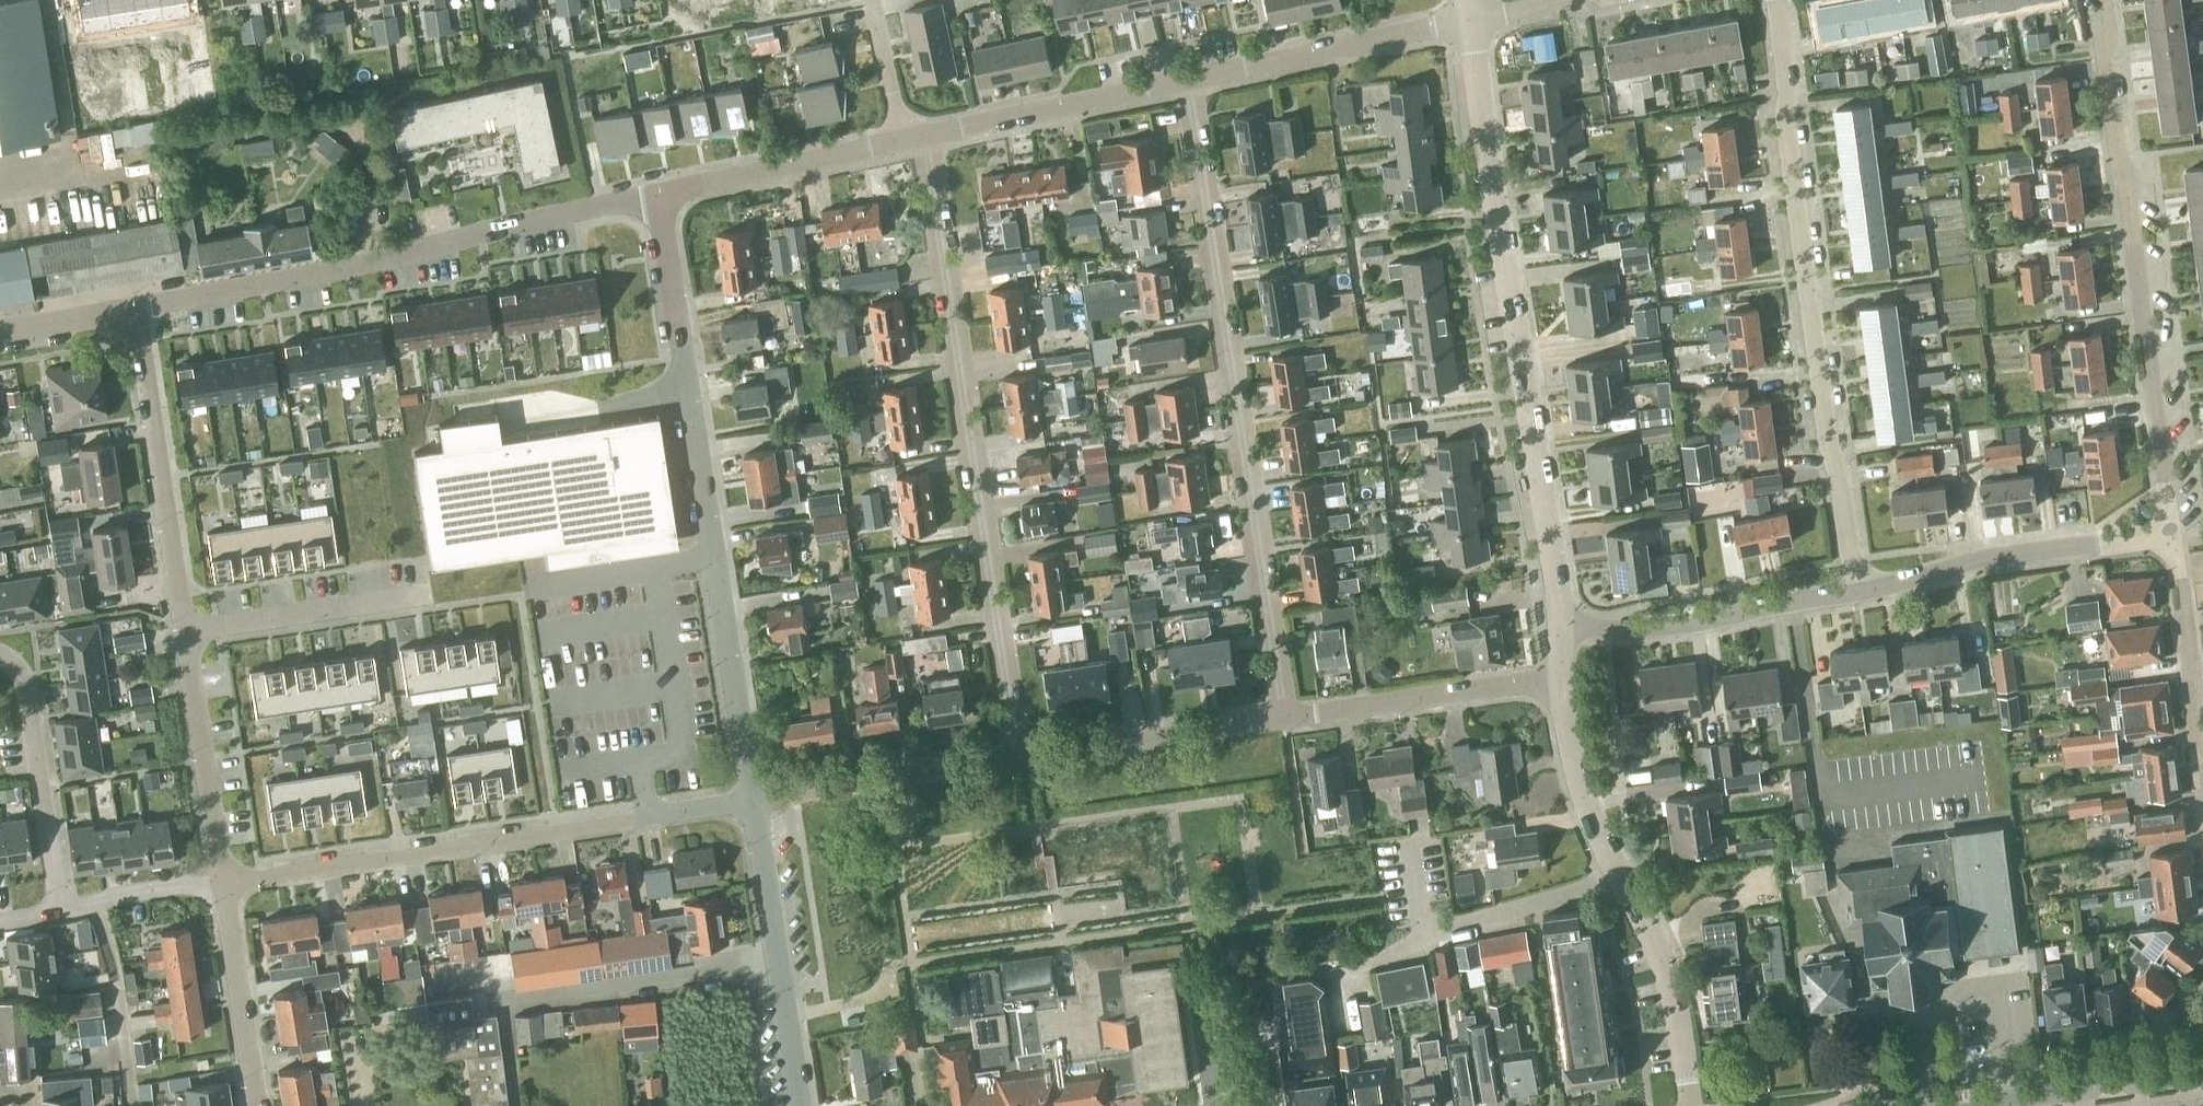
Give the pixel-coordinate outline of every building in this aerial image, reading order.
[(37,0),(29,0),(0,5),(0,147),(58,138),(37,0)] [(81,31),(108,27),(104,0),(76,0),(81,31)] [(108,27),(134,23),(131,0),(104,0),(108,27)] [(134,23),(160,19),(157,0),(131,0),(134,23)] [(160,19),(187,15),(185,0),(157,0),(160,19)] [(261,21),(259,13),(262,13),(260,0),(248,0),(249,10),(253,35),(263,34),(261,21)] [(391,0),(380,0),(383,18),(387,43),(397,41),(391,0)] [(434,8),(438,34),(438,35),(449,33),(443,0),(433,0),(434,8)] [(506,24),(517,22),(514,0),(502,0),(506,24)] [(526,8),(525,0),(514,0),(517,22),(528,20),(526,8)] [(559,16),(569,14),(567,0),(556,0),(559,16)] [(577,0),(567,0),(569,14),(579,12),(577,0)] [(1085,28),(1079,0),(1054,0),(1061,33),(1085,28)] [(1108,23),(1103,0),(1079,0),(1085,28),(1108,23)] [(1131,18),(1127,0),(1103,0),(1108,23),(1131,18)] [(1154,13),(1151,0),(1127,0),(1131,18),(1154,13)] [(1177,8),(1175,0),(1151,0),(1154,13),(1177,8)] [(1307,17),(1303,0),(1267,0),(1272,24),(1307,17)] [(1341,9),(1339,0),(1303,0),(1307,17),(1341,9)] [(1876,28),(1871,0),(1852,0),(1845,1),(1853,48),(1863,46),(1860,30),(1876,28)] [(1901,23),(1897,0),(1871,0),(1876,28),(1890,25),(1892,41),(1905,38),(1902,23),(1901,23)] [(1902,23),(1927,18),(1924,0),(1897,0),(1901,23),(1902,23)] [(1982,9),(1981,0),(1954,0),(1956,13),(1971,11),(1974,26),(1985,24),(1982,9)] [(2008,4),(2007,0),(1981,0),(1982,9),(1985,24),(1996,22),(1993,7),(2008,4)] [(2152,26),(2184,22),(2182,6),(2192,5),(2191,0),(2153,0),(2148,1),(2152,26)] [(1841,50),(1853,48),(1845,1),(1819,6),(1824,37),(1838,34),(1841,50)] [(914,47),(948,39),(940,4),(906,12),(914,47)] [(438,34),(434,8),(424,10),(428,35),(438,34)] [(327,30),(345,27),(343,9),(324,12),(327,30)] [(983,22),(980,9),(966,12),(969,25),(983,22)] [(239,12),(241,24),(243,37),(253,35),(249,10),(239,12)] [(309,33),(327,30),(324,12),(306,15),(309,33)] [(372,20),(376,44),(387,43),(383,18),(372,20)] [(1715,55),(1740,51),(1735,20),(1709,24),(1715,55)] [(2196,35),(2186,37),(2184,22),(2152,26),(2155,52),(2198,46),(2197,42),(2197,39),(2196,35)] [(772,24),(746,29),(750,44),(775,38),(772,24)] [(1690,60),(1715,55),(1709,24),(1684,29),(1690,60)] [(1664,65),(1690,60),(1684,29),(1659,34),(1664,65)] [(2028,47),(2049,43),(2047,30),(2026,33),(2028,47)] [(746,41),(744,31),(731,33),(732,43),(746,41)] [(111,32),(112,64),(124,64),(122,32),(111,32)] [(1941,32),(1924,35),(1931,74),(1947,71),(1941,32)] [(1649,67),(1664,65),(1659,34),(1634,38),(1639,69),(1638,69),(1640,80),(1641,80),(1647,112),(1657,110),(1649,67)] [(1016,79),(1051,71),(1044,36),(1009,43),(1016,79)] [(1996,37),(1985,38),(1988,54),(1998,52),(1996,37)] [(1638,69),(1639,69),(1634,38),(1608,43),(1613,74),(1628,71),(1636,114),(1647,112),(1641,80),(1640,80),(1638,69)] [(1988,54),(1985,38),(1974,40),(1977,55),(1988,54)] [(922,82),(955,74),(948,39),(914,47),(922,82)] [(845,78),(845,62),(839,62),(834,41),(799,49),(807,85),(807,86),(836,80),(842,79),(845,78)] [(645,43),(623,45),(625,56),(646,54),(645,43)] [(982,86),(1016,79),(1009,43),(974,51),(982,86)] [(2198,51),(2198,46),(2188,47),(2155,52),(2159,77),(2191,73),(2189,58),(2199,57),(2198,51)] [(1595,48),(1582,50),(1584,63),(1597,61),(1595,48)] [(1907,62),(1909,77),(1920,76),(1918,61),(1907,62)] [(1745,62),(1734,64),(1736,79),(1747,77),(1745,62)] [(1909,77),(1907,62),(1896,64),(1899,78),(1909,77)] [(1525,114),(1562,109),(1558,84),(1576,82),(1574,68),(1528,75),(1530,87),(1522,88),(1525,114)] [(1856,69),(1857,83),(1869,82),(1867,68),(1856,69)] [(1857,83),(1856,69),(1844,70),(1846,85),(1857,83)] [(1692,72),(1694,86),(1705,84),(1704,70),(1692,72)] [(1825,86),(1823,71),(1815,73),(1816,87),(1825,86)] [(138,106),(152,104),(147,72),(133,74),(138,106)] [(1684,88),(1694,86),(1692,72),(1681,74),(1684,88)] [(2195,98),(2191,73),(2159,77),(2162,103),(2195,98)] [(388,109),(396,145),(415,141),(415,140),(499,122),(499,126),(512,123),(519,156),(518,156),(522,175),(528,174),(530,181),(540,178),(539,172),(559,167),(539,76),(388,109)] [(2041,108),(2070,104),(2067,78),(2038,82),(2041,108)] [(840,99),(836,80),(807,86),(807,85),(800,87),(809,124),(844,117),(843,116),(846,116),(847,100),(840,99)] [(1958,82),(1956,82),(1960,116),(1977,114),(1973,80),(1958,82)] [(1378,122),(1423,115),(1422,104),(1429,103),(1427,85),(1391,90),(1394,106),(1376,109),(1378,122)] [(716,93),(703,95),(711,130),(711,133),(728,133),(728,127),(737,125),(748,122),(740,87),(716,93)] [(1357,122),(1352,90),(1336,93),(1341,125),(1357,122)] [(2003,112),(2021,110),(2018,92),(2000,94),(2003,112)] [(787,103),(785,93),(771,96),(773,106),(787,103)] [(591,108),(589,95),(577,97),(580,110),(591,108)] [(703,95),(667,103),(675,138),(675,141),(691,141),(691,135),(701,133),(711,130),(703,95)] [(2195,98),(2162,103),(2166,129),(2198,124),(2196,109),(2202,108),(2202,96),(2195,98)] [(667,103),(631,111),(639,146),(639,149),(655,149),(655,142),(665,140),(675,138),(667,103)] [(2045,134),(2073,130),(2070,104),(2041,108),(2045,134)] [(1874,132),(1873,129),(1870,106),(1839,110),(1842,136),(1874,132)] [(1537,138),(1583,131),(1581,114),(1563,117),(1562,109),(1525,114),(1527,123),(1535,122),(1537,138)] [(2005,131),(2023,128),(2021,110),(2003,112),(2005,131)] [(631,111),(594,119),(602,154),(603,157),(619,157),(618,150),(629,148),(639,146),(631,111)] [(1240,143),(1302,134),(1299,116),(1265,121),(1263,112),(1236,116),(1240,143)] [(117,147),(160,138),(155,115),(112,125),(117,147)] [(1399,149),(1435,144),(1433,126),(1425,127),(1423,115),(1378,122),(1379,135),(1397,132),(1399,149)] [(1112,136),(1109,119),(1086,124),(1089,141),(1112,136)] [(1897,122),(1898,133),(1913,131),(1912,120),(1897,122)] [(1884,128),(1885,134),(1898,133),(1897,122),(1883,123),(1883,125),(1884,128)] [(1686,159),(1736,151),(1733,125),(1703,129),(1706,150),(1700,151),(1697,146),(1684,147),(1686,159)] [(1842,136),(1845,162),(1877,158),(1875,144),(1886,143),(1885,134),(1884,128),(1873,129),(1874,132),(1842,136)] [(349,148),(323,130),(315,141),(319,144),(316,148),(334,162),(338,157),(341,159),(349,148)] [(1566,143),(1584,140),(1583,131),(1537,138),(1538,145),(1530,147),(1532,165),(1568,160),(1566,143)] [(1270,157),(1305,152),(1302,134),(1240,143),(1244,170),(1271,166),(1270,157)] [(181,147),(193,145),(191,135),(179,138),(181,147)] [(1124,166),(1158,161),(1154,136),(1109,142),(1111,161),(1123,159),(1124,166)] [(1384,181),(1432,174),(1430,162),(1438,161),(1435,144),(1399,149),(1402,165),(1382,168),(1384,181)] [(1710,182),(1740,178),(1736,151),(1686,159),(1687,169),(1700,167),(1701,162),(1707,162),(1710,182)] [(2034,171),(2032,154),(2007,157),(2009,173),(2034,171)] [(1880,183),(1880,182),(1877,158),(1845,162),(1848,187),(1880,183)] [(1596,170),(1595,159),(1577,161),(1578,172),(1596,170)] [(1116,190),(1161,183),(1158,161),(1124,166),(1125,171),(1113,173),(1116,190)] [(2052,193),(2082,189),(2078,164),(2049,168),(2050,180),(2052,191),(2052,193)] [(403,165),(385,169),(393,203),(411,199),(403,165)] [(1043,201),(1070,197),(1066,165),(1038,168),(1043,201)] [(1016,205),(1043,201),(1038,168),(1012,172),(1016,205)] [(2202,195),(2202,169),(2187,171),(2191,197),(2202,195)] [(1918,171),(1903,173),(1905,184),(1920,182),(1920,186),(1935,184),(1933,175),(1919,177),(1918,171)] [(1012,172),(984,176),(990,222),(1002,221),(1000,207),(1016,205),(1012,172)] [(1905,184),(1903,173),(1889,174),(1890,181),(1892,181),(1893,186),(1905,184)] [(1408,208),(1443,203),(1441,185),(1433,186),(1432,174),(1384,181),(1386,194),(1406,191),(1408,208)] [(2014,198),(2031,196),(2029,178),(2012,180),(2014,198)] [(2039,192),(2052,191),(2050,180),(2038,182),(2039,192)] [(1892,186),(1893,186),(1892,181),(1890,181),(1880,182),(1880,183),(1848,187),(1852,213),(1884,208),(1882,193),(1892,192),(1892,186)] [(1705,184),(1687,187),(1690,203),(1707,200),(1705,184)] [(1547,222),(1586,217),(1583,200),(1598,198),(1597,187),(1544,194),(1547,222)] [(2056,219),(2085,215),(2082,189),(2052,193),(2056,219)] [(1252,223),(1314,214),(1312,196),(1276,201),(1275,193),(1248,197),(1252,223)] [(1099,212),(1119,209),(1117,194),(1097,197),(1099,212)] [(2202,222),(2202,195),(2191,197),(2194,223),(2202,222)] [(2017,215),(2033,213),(2031,196),(2014,198),(2017,215)] [(856,238),(884,234),(879,203),(852,207),(856,238)] [(202,272),(312,253),(303,204),(287,207),(290,225),(273,228),(273,223),(244,228),(245,233),(196,242),(192,218),(174,222),(182,265),(199,263),(202,272)] [(1744,217),(1735,218),(1733,204),(1701,209),(1703,222),(1714,221),(1716,235),(1695,238),(1697,251),(1748,244),(1744,217)] [(829,242),(856,238),(852,207),(824,211),(829,242)] [(1887,234),(1887,233),(1884,208),(1852,213),(1855,238),(1887,234)] [(1121,222),(1119,209),(1099,212),(1101,225),(1121,222)] [(1125,230),(1121,231),(1124,249),(1136,247),(1135,241),(1165,236),(1168,236),(1164,210),(1124,217),(1123,217),(1125,230)] [(1363,228),(1393,225),(1391,210),(1362,213),(1363,228)] [(1089,232),(1101,231),(1099,213),(1068,217),(1070,231),(1088,228),(1089,232)] [(1282,237),(1317,232),(1314,214),(1252,223),(1256,250),(1283,246),(1282,237)] [(1551,249),(1604,242),(1602,231),(1588,233),(1586,217),(1547,222),(1551,249)] [(174,222),(24,248),(33,297),(182,269),(182,265),(174,222)] [(2202,248),(2202,222),(2194,223),(2198,248),(2202,248)] [(808,250),(804,223),(787,226),(792,253),(808,250)] [(1925,223),(1910,224),(1910,226),(1911,230),(1911,235),(1911,236),(1926,234),(1925,223)] [(1897,228),(1898,232),(1899,237),(1911,236),(1911,235),(1911,230),(1910,226),(1910,224),(1897,226),(1897,228)] [(792,253),(787,226),(768,229),(772,256),(792,253)] [(723,261),(755,257),(769,255),(768,245),(754,247),(751,229),(719,233),(723,261)] [(1019,243),(1017,229),(1004,231),(1006,245),(1019,243)] [(1899,237),(1898,232),(1887,233),(1887,234),(1855,238),(1858,264),(1890,260),(1888,246),(1899,244),(1899,237)] [(1650,250),(1648,236),(1620,240),(1622,254),(1650,250)] [(899,243),(895,255),(903,258),(907,246),(899,243)] [(1385,258),(1383,243),(1360,246),(1362,261),(1385,258)] [(1721,274),(1751,270),(1748,244),(1697,251),(1699,261),(1711,259),(1713,255),(1718,254),(1721,274)] [(0,252),(0,303),(33,297),(24,248),(0,252)] [(2064,279),(2093,275),(2090,248),(2060,252),(2064,279)] [(1024,269),(1040,267),(1038,250),(1022,252),(1024,269)] [(1624,272),(1651,268),(1648,251),(1622,255),(1624,272)] [(990,273),(1024,269),(1022,252),(988,257),(990,273)] [(792,253),(772,256),(775,273),(794,270),(792,253)] [(755,257),(723,261),(727,289),(759,285),(755,257)] [(1405,295),(1446,290),(1441,257),(1389,264),(1390,278),(1403,276),(1405,295)] [(2025,284),(2042,281),(2040,263),(2022,266),(2025,284)] [(1086,301),(1176,288),(1173,264),(1139,269),(1140,280),(1120,283),(1113,277),(1083,281),(1086,301)] [(872,288),(900,284),(898,268),(869,273),(872,288)] [(1567,306),(1605,301),(1603,284),(1618,282),(1617,271),(1564,278),(1567,306)] [(844,293),(872,288),(869,273),(841,277),(842,281),(843,291),(844,293)] [(1265,304),(1327,296),(1325,277),(1288,282),(1287,274),(1262,277),(1265,304)] [(2067,305),(2097,301),(2093,275),(2064,279),(2067,305)] [(575,322),(600,318),(593,277),(569,281),(575,322)] [(552,325),(575,322),(569,281),(546,284),(552,325)] [(842,281),(831,283),(833,292),(843,291),(842,281)] [(1933,296),(1931,281),(1905,284),(1907,299),(1933,296)] [(2027,302),(2045,299),(2042,281),(2025,284),(2027,302)] [(546,284),(522,288),(529,329),(552,325),(546,284)] [(996,320),(1026,315),(1022,287),(991,292),(996,320)] [(529,329),(522,288),(498,292),(504,333),(529,329)] [(1146,316),(1180,311),(1176,288),(1086,301),(1089,319),(1120,314),(1122,310),(1144,306),(1146,316)] [(1047,310),(1064,307),(1061,290),(1045,292),(1047,310)] [(1406,328),(1450,322),(1446,290),(1405,295),(1408,315),(1405,315),(1406,328)] [(467,339),(491,335),(485,294),(461,297),(467,339)] [(816,329),(811,295),(790,299),(795,332),(816,329)] [(1294,318),(1330,313),(1327,296),(1265,304),(1269,331),(1295,327),(1294,318)] [(467,339),(461,297),(437,301),(443,342),(467,339)] [(759,330),(788,325),(784,299),(754,303),(756,316),(723,322),(727,348),(761,342),(759,330)] [(847,311),(845,299),(834,300),(836,313),(847,311)] [(876,332),(907,327),(902,300),(872,304),(876,332)] [(414,305),(420,346),(443,342),(437,301),(414,305)] [(1571,333),(1624,326),(1622,315),(1608,317),(1605,301),(1567,306),(1571,333)] [(1910,316),(1898,318),(1897,304),(1865,308),(1868,334),(1911,329),(1910,322),(1910,316)] [(420,346),(414,305),(389,308),(396,349),(420,346)] [(1660,333),(1657,306),(1633,309),(1637,336),(1660,333)] [(1050,328),(1067,325),(1064,307),(1047,310),(1050,328)] [(1708,330),(1710,341),(1760,334),(1757,307),(1727,312),(1730,333),(1724,333),(1721,328),(1708,330)] [(1399,314),(1390,315),(1392,327),(1401,326),(1399,314)] [(1000,348),(1030,343),(1026,315),(996,320),(1000,348)] [(839,337),(855,335),(853,318),(836,321),(839,337)] [(1924,331),(1938,330),(1937,318),(1923,320),(1923,322),(1924,331)] [(1923,322),(1923,320),(1910,322),(1911,329),(1911,333),(1913,333),(1924,331),(1923,322)] [(1414,359),(1454,354),(1450,322),(1406,328),(1408,341),(1411,341),(1414,359)] [(880,359),(911,354),(907,327),(876,332),(880,359)] [(379,328),(354,331),(361,373),(385,369),(379,328)] [(1912,341),(1911,333),(1911,329),(1900,331),(1868,334),(1871,360),(1903,356),(1901,342),(1912,341)] [(361,373),(354,331),(331,335),(337,376),(361,373)] [(1382,349),(1380,331),(1367,332),(1369,351),(1382,349)] [(1734,365),(1764,361),(1760,334),(1710,341),(1697,343),(1697,341),(1666,346),(1668,358),(1711,352),(1724,350),(1725,345),(1731,344),(1734,365)] [(2075,364),(2105,360),(2101,334),(2072,338),(2075,364)] [(337,376),(331,335),(308,338),(314,380),(337,376)] [(841,354),(858,351),(855,335),(839,337),(841,354)] [(1113,352),(1119,351),(1117,337),(1095,340),(1097,363),(1114,361),(1113,352)] [(284,342),(290,383),(314,380),(308,338),(284,342)] [(1145,372),(1188,365),(1184,338),(1140,344),(1140,345),(1131,346),(1133,359),(1143,358),(1145,372)] [(1635,362),(1664,359),(1662,338),(1632,342),(1635,362)] [(2036,369),(2052,367),(2050,349),(2034,351),(2036,369)] [(277,392),(271,351),(247,355),(253,396),(277,392)] [(1047,369),(1073,365),(1071,352),(1045,356),(1047,369)] [(1277,381),(1304,378),(1303,367),(1326,363),(1324,352),(1301,356),(1300,354),(1274,358),(1277,381)] [(1415,392),(1458,387),(1454,354),(1414,359),(1416,379),(1413,379),(1415,392)] [(253,396),(247,355),(223,358),(230,399),(253,396)] [(1906,382),(1906,380),(1903,356),(1871,360),(1875,386),(1906,382)] [(200,362),(206,403),(230,399),(223,358),(200,362)] [(1570,393),(1608,388),(1606,371),(1621,369),(1619,358),(1566,365),(1570,393)] [(2079,391),(2108,387),(2105,360),(2075,364),(2079,391)] [(176,365),(182,406),(206,403),(200,362),(176,365)] [(50,399),(102,391),(97,364),(62,370),(61,367),(45,369),(50,399)] [(512,364),(503,365),(505,379),(514,377),(512,364)] [(767,394),(788,391),(785,367),(765,370),(767,383),(734,388),(738,415),(770,410),(767,394)] [(2038,387),(2055,385),(2052,367),(2036,369),(2038,387)] [(1944,370),(1929,372),(1930,373),(1931,383),(1945,381),(1944,370)] [(1706,387),(1704,372),(1677,375),(1679,390),(1706,387)] [(1918,375),(1918,379),(1917,379),(1918,384),(1931,383),(1930,373),(1929,372),(1918,373),(1918,375)] [(1037,374),(1005,378),(1009,408),(1041,403),(1041,401),(1060,398),(1060,400),(1078,397),(1075,379),(1058,381),(1059,387),(1044,389),(1045,392),(1039,392),(1038,384),(1037,374)] [(1110,386),(1109,376),(1097,377),(1098,388),(1110,386)] [(1308,399),(1330,396),(1329,383),(1305,387),(1304,378),(1277,381),(1281,405),(1309,401),(1308,399)] [(1919,393),(1918,384),(1917,379),(1906,380),(1906,382),(1875,386),(1878,411),(1909,407),(1908,394),(1919,393)] [(1770,399),(1750,402),(1748,386),(1729,388),(1728,384),(1706,387),(1707,395),(1721,393),(1723,405),(1740,403),(1743,425),(1736,426),(1733,421),(1721,422),(1722,433),(1773,426),(1770,399)] [(1128,419),(1196,409),(1193,386),(1157,391),(1159,401),(1144,403),(1144,399),(1126,401),(1128,419)] [(875,421),(920,414),(915,387),(884,392),(887,409),(873,411),(875,421)] [(1346,390),(1348,400),(1365,397),(1364,388),(1346,390)] [(1573,420),(1626,413),(1625,402),(1610,404),(1608,388),(1570,393),(1573,420)] [(21,403),(19,389),(7,391),(8,405),(21,403)] [(34,401),(32,389),(22,390),(24,402),(34,401)] [(71,423),(107,417),(102,391),(50,399),(56,430),(71,427),(71,423)] [(1078,397),(1060,400),(1062,409),(1063,415),(1080,412),(1078,397)] [(1041,403),(1009,408),(1013,434),(1045,430),(1042,412),(1062,409),(1060,400),(1060,398),(1041,401),(1041,403)] [(1390,418),(1412,415),(1411,400),(1389,403),(1390,418)] [(43,417),(41,403),(26,406),(28,419),(43,417)] [(868,421),(866,404),(849,406),(852,423),(868,421)] [(1673,422),(1670,405),(1638,409),(1641,426),(1673,422)] [(1922,417),(1911,419),(1909,407),(1878,411),(1881,438),(1913,434),(1913,433),(1924,431),(1922,417)] [(1164,437),(1200,432),(1196,409),(1128,419),(1131,437),(1150,434),(1149,430),(1163,427),(1164,437)] [(893,446),(924,441),(920,414),(875,421),(876,430),(890,427),(893,446)] [(546,566),(632,552),(616,451),(662,444),(657,415),(500,440),(496,415),(438,425),(442,448),(413,453),(430,567),(518,554),(542,550),(544,550),(546,566)] [(1287,445),(1314,441),(1313,431),(1336,428),(1334,416),(1311,420),(1311,418),(1284,421),(1287,445)] [(1938,430),(1936,419),(1923,420),(1925,432),(1938,430)] [(871,438),(868,421),(852,423),(855,441),(871,438)] [(803,442),(834,438),(831,422),(801,426),(803,442)] [(1418,439),(1416,424),(1389,428),(1391,442),(1418,439)] [(1674,438),(1673,424),(1642,428),(1644,442),(1674,438)] [(1747,456),(1777,453),(1773,426),(1722,433),(1724,444),(1735,442),(1738,436),(1744,435),(1747,456)] [(1997,439),(1995,426),(1977,429),(1977,430),(1960,432),(1964,463),(1982,461),(1979,441),(1997,439)] [(2067,464),(2117,457),(2114,431),(2083,435),(2086,455),(2079,456),(2079,452),(2065,453),(2067,464)] [(39,464),(68,460),(64,434),(35,439),(39,464)] [(1103,434),(1082,437),(1083,448),(1086,462),(1107,459),(1104,445),(1103,434)] [(1706,442),(1705,434),(1681,437),(1687,482),(1715,478),(1710,442),(1706,442)] [(1425,475),(1471,469),(1470,457),(1477,457),(1475,439),(1439,443),(1441,460),(1423,463),(1425,475)] [(1317,462),(1340,458),(1339,447),(1316,450),(1314,441),(1287,445),(1291,468),(1318,465),(1317,462)] [(88,500),(119,495),(110,442),(80,447),(82,462),(60,465),(64,489),(85,485),(88,500)] [(1590,477),(1628,472),(1626,455),(1641,453),(1639,442),(1586,449),(1590,477)] [(2012,510),(2037,506),(2034,474),(2019,475),(2017,460),(2024,459),(2022,444),(2004,446),(2012,510)] [(1944,448),(1946,465),(1959,463),(1957,446),(1944,448)] [(1986,513),(2012,510),(2004,446),(1986,448),(1988,464),(1994,463),(1996,479),(1982,481),(1986,513)] [(775,450),(745,454),(749,480),(796,473),(794,462),(792,447),(775,450)] [(1053,465),(1069,462),(1068,449),(1019,457),(1023,483),(1055,478),(1053,465)] [(2051,466),(2067,464),(2065,453),(2049,456),(2051,466)] [(1139,487),(1206,477),(1203,454),(1168,459),(1169,469),(1155,471),(1155,467),(1136,470),(1139,487)] [(1916,473),(1936,471),(1934,455),(1914,457),(1916,473)] [(1900,475),(1916,473),(1914,457),(1898,459),(1900,475)] [(2090,487),(2121,483),(2117,457),(2067,464),(2068,473),(2082,472),(2081,468),(2088,467),(2090,487)] [(327,459),(308,462),(309,471),(328,468),(327,459)] [(1110,479),(1107,459),(1084,463),(1088,483),(1110,479)] [(301,460),(290,462),(292,471),(303,470),(301,460)] [(280,473),(292,471),(290,462),(279,464),(280,473)] [(241,469),(230,471),(231,481),(243,479),(241,469)] [(1447,502),(1482,497),(1480,480),(1473,481),(1471,469),(1425,475),(1427,489),(1445,486),(1447,502)] [(220,482),(231,481),(230,471),(218,473),(220,482)] [(1593,505),(1646,498),(1645,487),(1630,488),(1628,472),(1590,477),(1593,505)] [(796,473),(749,480),(752,504),(782,499),(783,504),(800,501),(797,482),(796,473)] [(902,505),(933,500),(929,473),(898,478),(902,505)] [(1756,492),(1783,489),(1782,473),(1755,476),(1756,492)] [(1175,506),(1210,501),(1206,477),(1139,487),(1141,505),(1160,502),(1160,497),(1173,495),(1175,506)] [(1112,497),(1110,481),(1076,486),(1078,503),(1112,497)] [(1297,510),(1324,506),(1322,496),(1345,493),(1343,481),(1321,485),(1320,482),(1293,486),(1297,510)] [(21,500),(44,496),(42,482),(19,485),(21,500)] [(1958,484),(1945,486),(1947,507),(1961,505),(1958,484)] [(1949,517),(1947,507),(1945,486),(1919,489),(1923,521),(1949,517)] [(1897,524),(1923,521),(1919,489),(1892,493),(1897,524)] [(865,509),(881,507),(878,490),(862,492),(865,509)] [(1682,505),(1680,490),(1653,493),(1655,508),(1682,505)] [(842,511),(839,492),(808,496),(810,515),(842,511)] [(1767,547),(1793,542),(1786,511),(1766,516),(1765,509),(1770,508),(1767,494),(1756,496),(1767,547)] [(1741,553),(1767,547),(1756,496),(1745,498),(1749,513),(1754,512),(1755,518),(1735,523),(1741,553)] [(1433,533),(1479,527),(1477,515),(1485,515),(1482,497),(1447,502),(1449,518),(1431,520),(1433,533)] [(1057,513),(1069,511),(1067,499),(1023,506),(1028,534),(1059,528),(1057,513)] [(906,532),(937,527),(933,500),(902,505),(902,506),(887,508),(889,516),(903,514),(906,532)] [(1327,527),(1350,523),(1348,512),(1325,515),(1324,506),(1297,510),(1300,533),(1327,530),(1327,527)] [(868,526),(884,524),(881,507),(865,509),(868,526)] [(1664,526),(1691,523),(1689,509),(1662,512),(1664,526)] [(818,541),(848,536),(845,513),(815,517),(818,541)] [(330,514),(299,519),(305,564),(337,559),(330,514)] [(1382,514),(1368,516),(1370,531),(1384,529),(1382,514)] [(94,545),(74,548),(72,536),(77,535),(74,515),(48,520),(54,564),(75,560),(74,560),(127,552),(123,525),(92,530),(94,545)] [(305,564),(299,519),(268,523),(275,568),(305,564)] [(1406,532),(1405,519),(1392,520),(1393,533),(1406,532)] [(1184,553),(1216,548),(1212,520),(1179,525),(1179,524),(1156,528),(1158,540),(1181,537),(1184,553)] [(245,573),(275,568),(268,523),(238,528),(245,573)] [(1490,556),(1490,552),(1488,539),(1480,540),(1479,527),(1433,533),(1434,546),(1453,544),(1454,552),(1454,560),(1490,556)] [(1648,556),(1647,552),(1646,539),(1660,538),(1659,527),(1606,534),(1610,561),(1648,556)] [(0,531),(0,544),(15,541),(13,528),(0,531)] [(214,578),(245,573),(238,528),(207,533),(214,578)] [(1388,529),(1377,531),(1379,549),(1390,547),(1388,529)] [(789,545),(803,542),(802,530),(757,537),(761,563),(763,562),(764,568),(758,568),(758,569),(794,573),(794,571),(790,571),(789,559),(791,559),(789,545)] [(1118,550),(1116,530),(1083,535),(1086,554),(1118,550)] [(50,556),(47,541),(31,544),(33,559),(50,556)] [(1355,555),(1354,552),(1353,544),(1330,548),(1330,545),(1303,549),(1306,572),(1333,569),(1332,559),(1355,555)] [(1079,565),(1078,552),(1077,550),(1033,557),(1037,582),(1066,578),(1064,567),(1079,565)] [(1697,581),(1693,552),(1693,550),(1677,552),(1681,583),(1697,581)] [(131,578),(127,552),(74,560),(75,560),(54,564),(58,587),(60,604),(61,604),(62,614),(93,609),(87,571),(98,569),(100,583),(131,578)] [(1154,568),(1151,555),(1125,559),(1127,573),(1154,568)] [(1650,573),(1648,556),(1610,561),(1613,589),(1637,586),(1638,595),(1668,591),(1665,571),(1650,573)] [(902,594),(946,588),(942,560),(912,564),(914,582),(900,584),(902,594)] [(1178,582),(1165,584),(1167,602),(1224,595),(1221,569),(1201,572),(1200,561),(1175,565),(1178,582)] [(1436,581),(1434,564),(1403,568),(1405,585),(1436,581)] [(852,567),(839,569),(840,580),(854,578),(852,567)] [(1336,589),(1359,586),(1358,574),(1334,578),(1333,569),(1306,572),(1309,596),(1337,592),(1336,589)] [(16,619),(46,615),(40,576),(10,581),(16,619)] [(840,580),(830,581),(832,598),(832,599),(860,596),(857,577),(854,578),(840,580)] [(1042,613),(1086,606),(1084,592),(1068,595),(1066,578),(1037,582),(1042,613)] [(2130,613),(2156,609),(2152,578),(2123,582),(2123,579),(2106,581),(2111,619),(2130,617),(2130,613)] [(893,579),(877,582),(879,598),(895,595),(894,586),(893,579)] [(16,619),(10,581),(0,582),(0,622),(16,619)] [(1436,611),(1435,609),(1470,604),(1466,583),(1432,588),(1432,589),(1410,593),(1414,615),(1436,611)] [(1131,612),(1128,584),(1111,586),(1113,598),(1102,600),(1104,615),(1131,612)] [(946,588),(902,594),(902,600),(903,603),(917,601),(920,620),(950,615),(946,588)] [(895,595),(879,598),(882,614),(898,612),(896,601),(895,595)] [(1134,619),(1159,616),(1156,595),(1131,599),(1134,619)] [(1322,607),(1325,625),(1314,626),(1316,640),(1319,664),(1350,660),(1346,635),(1360,633),(1355,602),(1322,607)] [(774,637),(784,635),(786,651),(810,648),(805,616),(822,613),(820,603),(770,611),(774,637)] [(2070,628),(2099,624),(2096,603),(2067,607),(2070,628)] [(1230,638),(1206,641),(1205,642),(1204,634),(1212,630),(1210,613),(1197,615),(1207,681),(1236,677),(1230,638)] [(1459,667),(1476,664),(1477,666),(1505,661),(1498,613),(1469,617),(1469,619),(1451,622),(1455,648),(1456,647),(1459,667)] [(1178,685),(1207,681),(1197,615),(1182,617),(1186,645),(1172,646),(1178,685)] [(1996,634),(2016,631),(2014,617),(1994,620),(1996,634)] [(1156,644),(1152,618),(1134,620),(1137,646),(1156,644)] [(63,660),(101,654),(97,624),(58,630),(63,660)] [(1075,642),(1087,640),(1085,624),(1055,628),(1057,644),(1064,643),(1067,669),(1050,671),(1055,704),(1083,700),(1075,642)] [(2111,666),(2162,660),(2157,625),(2106,631),(2111,666)] [(1129,657),(1125,629),(1108,631),(1112,660),(1129,657)] [(114,649),(144,644),(142,631),(112,635),(114,649)] [(499,679),(492,634),(461,639),(468,684),(499,679)] [(906,653),(948,647),(946,634),(904,639),(906,653)] [(500,656),(510,655),(508,637),(497,639),(500,656)] [(1960,692),(1982,689),(1979,662),(1962,665),(1958,638),(1931,641),(1935,676),(1940,676),(1958,674),(1960,692)] [(437,688),(468,684),(461,639),(431,643),(437,688)] [(1083,700),(1113,696),(1108,662),(1084,666),(1084,661),(1089,656),(1087,640),(1075,642),(1083,700)] [(1942,695),(1940,676),(1935,676),(1931,641),(1904,645),(1908,680),(1929,677),(1931,696),(1942,695)] [(399,648),(406,693),(437,688),(431,643),(399,648)] [(1991,647),(1997,691),(2017,688),(2011,643),(1991,647)] [(843,688),(837,648),(819,650),(825,691),(843,688)] [(1862,685),(1869,685),(1890,682),(1886,648),(1859,651),(1862,685)] [(889,677),(906,674),(902,649),(887,651),(889,665),(866,669),(871,704),(860,705),(863,729),(902,723),(898,699),(893,700),(889,677)] [(1869,685),(1862,685),(1859,651),(1831,654),(1834,682),(1819,684),(1822,710),(1844,708),(1842,688),(1859,686),(1861,705),(1871,704),(1869,685)] [(348,702),(379,697),(372,652),(341,657),(348,702)] [(67,685),(105,679),(101,654),(63,660),(67,685)] [(341,657),(311,661),(317,706),(348,702),(341,657)] [(808,671),(818,670),(816,657),(806,659),(808,671)] [(287,711),(317,706),(311,661),(280,666),(287,711)] [(1689,716),(1700,715),(1693,662),(1666,666),(1671,704),(1687,702),(1689,716)] [(280,666),(249,671),(256,716),(287,711),(280,666)] [(1654,706),(1671,704),(1666,666),(1639,669),(1646,722),(1656,721),(1654,706)] [(2081,683),(2107,680),(2105,667),(2079,671),(2081,683)] [(1782,740),(1799,738),(1795,703),(1781,705),(1776,669),(1749,673),(1754,711),(1771,709),(1773,723),(1780,722),(1782,740)] [(1737,713),(1754,711),(1749,673),(1722,676),(1728,729),(1739,728),(1737,713)] [(930,723),(967,717),(963,688),(960,689),(958,676),(924,680),(930,723)] [(71,710),(109,704),(105,679),(67,685),(71,710)] [(2170,706),(2167,682),(2135,686),(2121,688),(2121,689),(2108,690),(2107,680),(2081,683),(2081,684),(2072,685),(2075,703),(2097,700),(2099,715),(2170,706)] [(154,700),(151,685),(127,689),(130,704),(154,700)] [(2023,724),(2019,692),(2000,695),(2005,727),(2023,724)] [(836,736),(832,703),(831,695),(810,698),(812,712),(802,713),(803,719),(785,722),(788,743),(808,740),(809,744),(825,742),(824,738),(836,736)] [(1919,724),(1916,697),(1902,699),(1906,726),(1919,724)] [(1890,719),(1891,728),(1906,726),(1902,699),(1888,701),(1890,719)] [(470,703),(472,713),(483,711),(482,701),(470,703)] [(136,720),(156,717),(154,702),(134,705),(136,720)] [(472,713),(470,703),(459,705),(460,715),(472,713)] [(2129,737),(2173,731),(2170,706),(2099,715),(2101,730),(2061,735),(2062,751),(2092,747),(2118,744),(2117,736),(2129,735),(2129,737)] [(407,722),(430,719),(429,709),(406,713),(407,722)] [(1957,713),(1958,724),(1971,722),(1970,711),(1957,713)] [(59,747),(97,741),(93,716),(55,721),(59,747)] [(507,731),(521,729),(519,717),(505,719),(507,731)] [(486,729),(485,719),(473,721),(475,731),(486,729)] [(1891,728),(1890,719),(1870,722),(1871,734),(1892,731),(1891,728)] [(352,731),(364,729),(362,720),(351,722),(352,731)] [(428,758),(436,756),(431,721),(406,724),(411,758),(389,761),(392,779),(390,779),(394,805),(430,799),(426,776),(430,775),(428,758)] [(475,731),(473,721),(462,723),(463,732),(475,731)] [(351,722),(339,723),(341,733),(352,731),(351,722)] [(290,731),(291,740),(303,738),(301,729),(290,731)] [(279,733),(280,742),(291,740),(290,731),(279,733)] [(347,742),(349,754),(372,751),(370,739),(347,742)] [(1717,743),(1721,772),(1723,772),(1723,774),(1743,771),(1739,739),(1717,743)] [(63,777),(102,771),(97,741),(59,747),(63,777)] [(334,742),(323,744),(324,754),(336,752),(334,742)] [(1514,764),(1523,763),(1520,742),(1470,749),(1470,743),(1452,745),(1457,775),(1474,772),(1473,767),(1482,766),(1487,798),(1518,793),(1514,764)] [(1706,775),(1721,772),(1717,743),(1702,745),(1705,764),(1706,775)] [(2131,754),(2121,755),(2119,755),(2118,744),(2092,747),(2094,764),(2119,761),(2120,762),(2132,761),(2134,776),(2147,775),(2147,774),(2178,770),(2175,746),(2131,752),(2131,754)] [(516,790),(509,745),(478,750),(485,795),(516,790)] [(1404,817),(1428,813),(1423,778),(1415,779),(1410,745),(1394,747),(1395,752),(1367,756),(1372,787),(1399,783),(1404,817)] [(1705,764),(1702,745),(1695,746),(1697,765),(1705,764)] [(147,761),(145,747),(128,749),(130,763),(147,761)] [(293,749),(294,758),(305,757),(304,747),(293,749)] [(294,758),(293,749),(281,751),(283,760),(294,758)] [(447,755),(454,799),(485,795),(478,750),(447,755)] [(1338,819),(1364,815),(1360,788),(1344,790),(1339,755),(1308,760),(1314,804),(1335,801),(1338,819)] [(1683,780),(1680,761),(1654,764),(1656,784),(1683,780)] [(359,768),(327,773),(334,817),(366,813),(359,768)] [(1805,768),(1790,770),(1791,784),(1792,784),(1807,782),(1805,768)] [(1763,788),(1760,770),(1724,775),(1726,793),(1763,788)] [(2136,801),(2181,796),(2178,770),(2147,774),(2147,775),(2134,776),(2133,776),(2136,801)] [(158,771),(143,773),(144,785),(159,783),(158,771)] [(334,817),(327,773),(297,777),(304,822),(334,817)] [(273,827),(304,822),(297,777),(266,782),(273,827)] [(13,800),(11,785),(0,786),(0,802),(13,800)] [(1669,826),(1707,821),(1705,804),(1719,802),(1718,792),(1666,799),(1669,826)] [(2128,811),(2126,796),(2102,799),(2101,796),(2067,801),(2069,817),(2103,812),(2103,814),(2128,811)] [(2139,843),(2187,837),(2183,809),(2135,816),(2139,843)] [(1812,826),(1810,810),(1795,812),(1797,828),(1812,826)] [(2130,824),(2129,811),(2110,813),(2111,827),(2130,824)] [(6,863),(32,860),(26,818),(0,822),(0,825),(0,827),(6,864),(6,863)] [(142,823),(143,822),(142,818),(116,821),(117,826),(124,869),(132,868),(131,863),(147,861),(148,861),(142,823)] [(148,866),(174,862),(167,819),(143,822),(142,823),(148,861),(147,861),(148,866)] [(1516,877),(1515,865),(1541,861),(1536,830),(1517,833),(1515,820),(1484,825),(1486,838),(1496,837),(1500,866),(1486,868),(1489,884),(1514,880),(1516,877)] [(1673,853),(1725,846),(1723,835),(1709,837),(1707,821),(1669,826),(1673,853)] [(1964,958),(2000,953),(2020,951),(2004,824),(1949,831),(1950,837),(1893,844),(1896,866),(1838,873),(1845,928),(1864,926),(1872,986),(1887,984),(1889,998),(1904,996),(1906,1006),(1928,1003),(1927,993),(1942,991),(1940,977),(1956,975),(1953,957),(1964,956),(1964,958)] [(93,830),(94,830),(93,825),(67,829),(74,872),(98,868),(99,868),(93,830)] [(99,873),(124,869),(117,826),(94,830),(93,830),(99,868),(98,868),(99,873)] [(1774,851),(1772,835),(1735,841),(1738,857),(1774,851)] [(2135,861),(2133,847),(2100,852),(2102,866),(2135,861)] [(690,882),(715,878),(711,848),(672,853),(676,879),(690,877),(690,882)] [(2138,888),(2192,880),(2188,850),(2150,855),(2153,875),(2136,878),(2138,887),(2138,888)] [(1825,868),(1823,851),(1791,854),(1793,871),(1825,868)] [(622,861),(611,863),(608,859),(600,861),(598,865),(595,865),(601,906),(618,904),(623,935),(650,931),(647,909),(630,911),(622,861)] [(646,897),(671,893),(667,867),(642,871),(646,897)] [(1808,896),(1829,893),(1826,869),(1805,871),(1808,896)] [(1477,900),(1473,872),(1454,875),(1458,903),(1477,900)] [(578,880),(563,883),(562,875),(534,879),(541,922),(542,921),(550,920),(548,908),(563,906),(564,918),(583,915),(578,882),(578,880)] [(542,921),(541,922),(534,879),(510,882),(511,891),(495,893),(497,907),(498,917),(499,923),(516,920),(515,913),(528,911),(530,929),(529,929),(532,949),(545,947),(542,927),(543,927),(542,921)] [(2159,917),(2196,912),(2192,880),(2138,888),(2138,887),(2119,889),(2120,900),(2139,897),(2139,898),(2156,896),(2159,917)] [(463,888),(463,890),(451,892),(462,958),(476,956),(474,937),(471,937),(469,919),(483,917),(479,888),(475,889),(475,886),(463,888)] [(432,895),(428,896),(429,904),(411,906),(411,908),(414,927),(416,942),(435,940),(434,927),(447,925),(449,941),(446,941),(449,960),(462,958),(451,892),(444,893),(444,891),(431,893),(432,895)] [(2080,897),(2081,907),(2099,905),(2097,894),(2080,897)] [(711,950),(710,946),(725,944),(722,920),(718,898),(684,903),(685,913),(649,918),(651,931),(559,945),(545,947),(532,949),(510,952),(515,988),(672,965),(669,944),(690,941),(691,949),(697,948),(698,952),(711,950)] [(2073,910),(2071,898),(2058,899),(2060,912),(2073,910)] [(414,927),(411,908),(399,909),(397,900),(369,904),(377,956),(378,956),(382,978),(398,975),(394,953),(389,954),(388,944),(404,942),(402,929),(414,927)] [(368,957),(377,956),(369,904),(345,908),(346,920),(329,922),(333,946),(335,946),(336,950),(366,946),(368,957)] [(498,917),(497,907),(488,908),(489,918),(498,917)] [(1552,930),(1581,926),(1578,909),(1543,914),(1547,937),(1553,937),(1552,930)] [(295,977),(302,976),(317,974),(315,960),(308,961),(305,944),(319,942),(322,948),(333,946),(329,922),(316,925),(314,913),(286,917),(295,977)] [(271,981),(295,977),(286,917),(261,921),(266,950),(278,948),(280,965),(269,967),(271,981)] [(1771,971),(1787,971),(1785,918),(1768,919),(1771,971)] [(1709,1021),(1747,1016),(1735,920),(1703,925),(1706,947),(1724,945),(1727,964),(1703,967),(1709,1021)] [(1556,961),(1602,955),(1598,924),(1581,926),(1552,930),(1553,937),(1556,961)] [(545,947),(559,945),(557,925),(543,927),(542,927),(545,947)] [(2130,936),(2128,939),(2138,946),(2139,944),(2160,961),(2164,956),(2184,971),(2200,950),(2166,925),(2132,930),(2128,935),(2130,936)] [(147,960),(191,953),(187,928),(160,932),(163,949),(146,951),(147,960)] [(1532,959),(1526,929),(1479,938),(1484,968),(1532,959)] [(10,964),(52,957),(48,932),(6,939),(10,964)] [(79,947),(92,945),(91,932),(77,933),(79,947)] [(1459,968),(1472,965),(1482,963),(1477,939),(1454,944),(1459,968)] [(2102,964),(2099,939),(2084,941),(2087,966),(2102,964)] [(2138,946),(2128,939),(2120,950),(2131,958),(2143,968),(2139,973),(2141,974),(2131,987),(2157,1007),(2175,983),(2147,962),(2151,957),(2138,946)] [(1190,994),(1183,942),(1130,949),(1131,953),(1125,954),(1124,943),(1071,950),(1077,991),(1058,993),(1052,952),(1000,959),(1001,968),(994,969),(994,967),(942,974),(949,1025),(974,1022),(976,1043),(968,1044),(968,1042),(937,1046),(942,1083),(953,1082),(956,1105),(1084,1105),(1107,1103),(1105,1086),(1139,1081),(1140,1086),(1190,1079),(1179,996),(1190,994)] [(1453,946),(1436,949),(1440,973),(1434,974),(1437,990),(1460,984),(1458,972),(1453,946)] [(2050,1022),(2083,1018),(2079,983),(2063,985),(2061,962),(2044,964),(2042,947),(2028,949),(2031,972),(2045,970),(2047,987),(2045,987),(2050,1022)] [(1808,1008),(1850,1003),(1844,950),(1819,953),(1821,965),(1804,966),(1808,1008)] [(168,984),(195,980),(191,953),(147,960),(148,968),(165,965),(168,984)] [(1560,984),(1605,977),(1602,955),(1556,961),(1560,984)] [(19,987),(62,980),(58,956),(52,957),(10,964),(11,970),(16,969),(19,987)] [(1385,1003),(1428,996),(1423,963),(1379,970),(1385,1003)] [(1295,1045),(1331,1040),(1324,987),(1312,978),(1310,978),(1308,965),(1285,968),(1295,1045)] [(2098,1020),(2127,1016),(2122,986),(2116,987),(2114,970),(2101,972),(2104,989),(2094,990),(2098,1020)] [(124,973),(127,990),(136,988),(134,971),(124,973)] [(338,971),(317,974),(302,976),(304,990),(274,995),(277,1017),(323,1010),(322,1002),(321,1002),(319,989),(340,986),(338,971)] [(421,976),(382,982),(386,1008),(425,1002),(421,976)] [(1563,1006),(1608,1000),(1607,992),(1589,995),(1588,989),(1606,986),(1605,977),(1560,984),(1563,1006)] [(155,1014),(199,1007),(195,980),(168,984),(171,1003),(154,1005),(155,1014)] [(76,1016),(102,1013),(99,992),(74,995),(76,1016)] [(385,1004),(382,992),(367,994),(369,1007),(385,1004)] [(35,1072),(29,995),(0,999),(0,1075),(0,1079),(35,1072)] [(473,1017),(470,995),(426,1002),(434,1061),(466,1056),(471,1105),(508,1105),(501,1051),(496,1013),(473,1017)] [(1388,1034),(1381,998),(1358,1003),(1365,1039),(1388,1034)] [(654,999),(620,1002),(623,1038),(657,1035),(654,999)] [(1511,1023),(1507,1000),(1489,1003),(1493,1026),(1511,1023)] [(1566,1029),(1612,1023),(1608,1000),(1563,1006),(1566,1029)] [(367,1020),(365,1003),(353,1004),(355,1022),(367,1020)] [(620,1026),(617,1003),(572,1008),(575,1031),(620,1026)] [(176,1036),(203,1032),(199,1007),(155,1014),(156,1023),(174,1020),(176,1036)] [(327,1031),(323,1010),(277,1017),(280,1039),(298,1036),(301,1052),(316,1050),(326,1048),(323,1032),(327,1031)] [(541,1012),(514,1015),(517,1041),(544,1038),(543,1035),(541,1012)] [(1492,1037),(1479,1039),(1475,1013),(1465,1014),(1466,1019),(1464,1019),(1478,1100),(1501,1096),(1492,1037)] [(899,1052),(917,1049),(911,1016),(894,1019),(899,1052)] [(82,1045),(106,1041),(102,1018),(78,1021),(82,1045)] [(1457,1103),(1478,1100),(1464,1019),(1457,1020),(1461,1042),(1448,1044),(1457,1103)] [(1506,1095),(1507,1095),(1542,1090),(1536,1047),(1522,1049),(1517,1020),(1510,1021),(1511,1023),(1495,1026),(1499,1051),(1498,1051),(1506,1095)] [(1562,1053),(1616,1045),(1616,1044),(1615,1044),(1612,1023),(1566,1029),(1568,1045),(1557,1047),(1558,1055),(1563,1055),(1562,1053)] [(153,1062),(149,1037),(132,1039),(136,1065),(153,1062)] [(1407,1066),(1406,1054),(1403,1054),(1401,1037),(1393,1038),(1397,1076),(1403,1075),(1407,1105),(1432,1105),(1445,1104),(1440,1068),(1448,1067),(1446,1054),(1420,1057),(1421,1064),(1407,1066)] [(1331,1083),(1325,1083),(1324,1074),(1335,1072),(1331,1040),(1295,1045),(1295,1046),(1281,1048),(1286,1090),(1291,1090),(1293,1105),(1334,1105),(1331,1083)] [(1359,1063),(1355,1041),(1337,1044),(1340,1066),(1359,1063)] [(879,1071),(888,1070),(885,1048),(875,1049),(874,1043),(851,1047),(858,1097),(882,1094),(879,1071)] [(1567,1085),(1621,1076),(1616,1045),(1562,1053),(1563,1055),(1567,1085)] [(316,1050),(301,1052),(302,1063),(317,1061),(316,1050)] [(1385,1065),(1346,1070),(1350,1105),(1390,1105),(1385,1065)] [(328,1086),(334,1085),(332,1070),(321,1072),(313,1066),(307,1067),(307,1066),(278,1071),(282,1093),(328,1086)] [(91,1105),(89,1076),(42,1081),(44,1105),(87,1105),(91,1105)] [(113,1090),(112,1076),(101,1076),(103,1091),(113,1090)] [(646,1095),(661,1094),(659,1076),(644,1078),(646,1095)] [(173,1090),(176,1105),(231,1105),(228,1082),(173,1090)] [(151,1098),(150,1083),(137,1084),(139,1099),(151,1098)] [(328,1086),(282,1093),(284,1105),(315,1105),(313,1096),(321,1095),(323,1105),(339,1105),(337,1093),(330,1094),(328,1086)]
